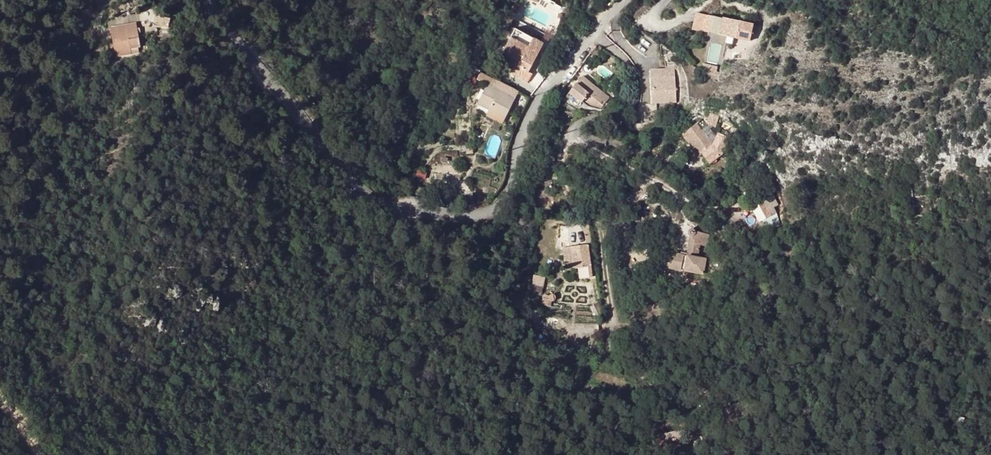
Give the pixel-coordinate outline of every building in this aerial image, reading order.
[(520,0),(512,0),(507,10),(515,14),(522,1),(520,0)] [(699,26),(711,28),(715,10),(703,8),(699,26)] [(715,29),(749,36),(753,18),(718,11),(715,29)] [(146,27),(120,33),(121,38),(137,34),(138,39),(148,36),(146,27)] [(132,55),(151,52),(148,36),(138,39),(137,34),(121,38),(126,61),(133,60),(132,55)] [(538,53),(528,48),(511,39),(500,59),(514,67),(510,74),(527,83),(532,74),(528,73),(538,53)] [(532,39),(528,48),(538,53),(542,44),(532,39)] [(541,62),(548,65),(549,60),(543,57),(541,62)] [(651,104),(677,102),(675,68),(649,70),(651,104)] [(498,82),(480,72),(476,80),(487,86),(477,105),(488,111),(505,120),(515,99),(495,88),(498,82)] [(578,84),(570,94),(590,109),(592,106),(602,92),(589,83),(582,78),(578,84)] [(515,99),(519,93),(498,82),(495,88),(515,99)] [(610,98),(602,92),(592,106),(596,109),(602,108),(610,98)] [(503,125),(505,120),(488,111),(486,117),(503,125)] [(723,155),(731,139),(719,133),(712,146),(697,125),(687,132),(692,140),(689,142),(707,167),(723,155)] [(687,132),(683,135),(689,142),(692,140),(687,132)] [(555,170),(555,155),(546,155),(546,170),(555,170)] [(439,193),(439,204),(453,208),(453,195),(439,193)] [(919,215),(917,206),(904,208),(897,210),(899,218),(919,215)] [(665,270),(703,276),(706,261),(697,260),(699,247),(706,248),(708,235),(692,233),(691,233),(690,233),(689,234),(689,235),(689,236),(689,237),(690,237),(691,237),(687,258),(667,255),(665,270)] [(570,237),(554,239),(557,262),(572,260),(570,237)] [(534,274),(532,285),(544,287),(546,276),(534,274)]
